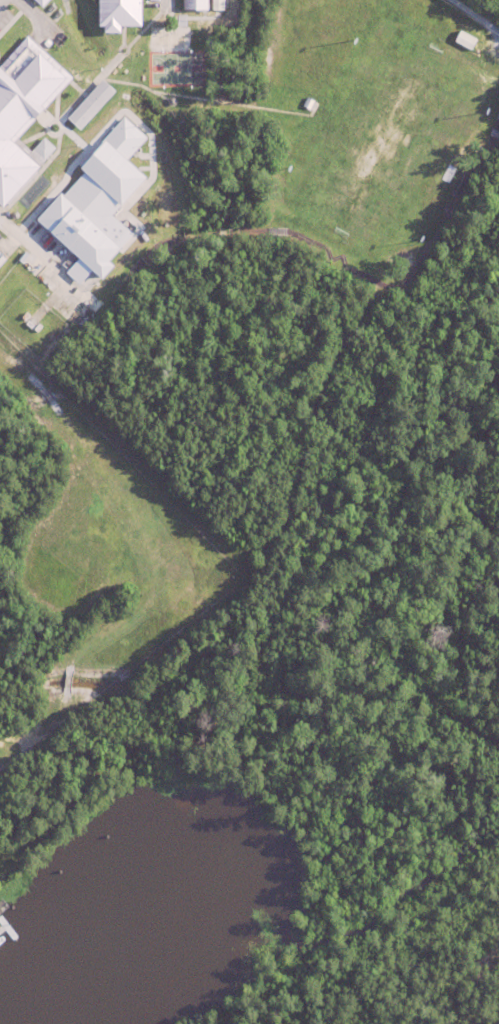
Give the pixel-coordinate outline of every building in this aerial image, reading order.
[(96,24),(95,0),(138,0),(138,25),(117,25),(117,31),(101,31),(101,24),(96,24)] [(178,10),(202,11),(202,0),(178,0),(178,10)] [(221,11),(221,0),(207,0),(207,11),(221,11)] [(36,164),(0,203),(0,62),(23,36),(69,78),(11,141),(36,164)] [(64,118),(99,78),(112,89),(77,129),(64,118)] [(71,168),(118,117),(143,140),(122,164),(147,187),(126,210),(144,226),(120,253),(114,249),(101,263),(105,267),(85,289),(68,274),(75,265),(28,223),(33,218),(31,213),(50,192),(56,195),(76,173),(71,168)]
